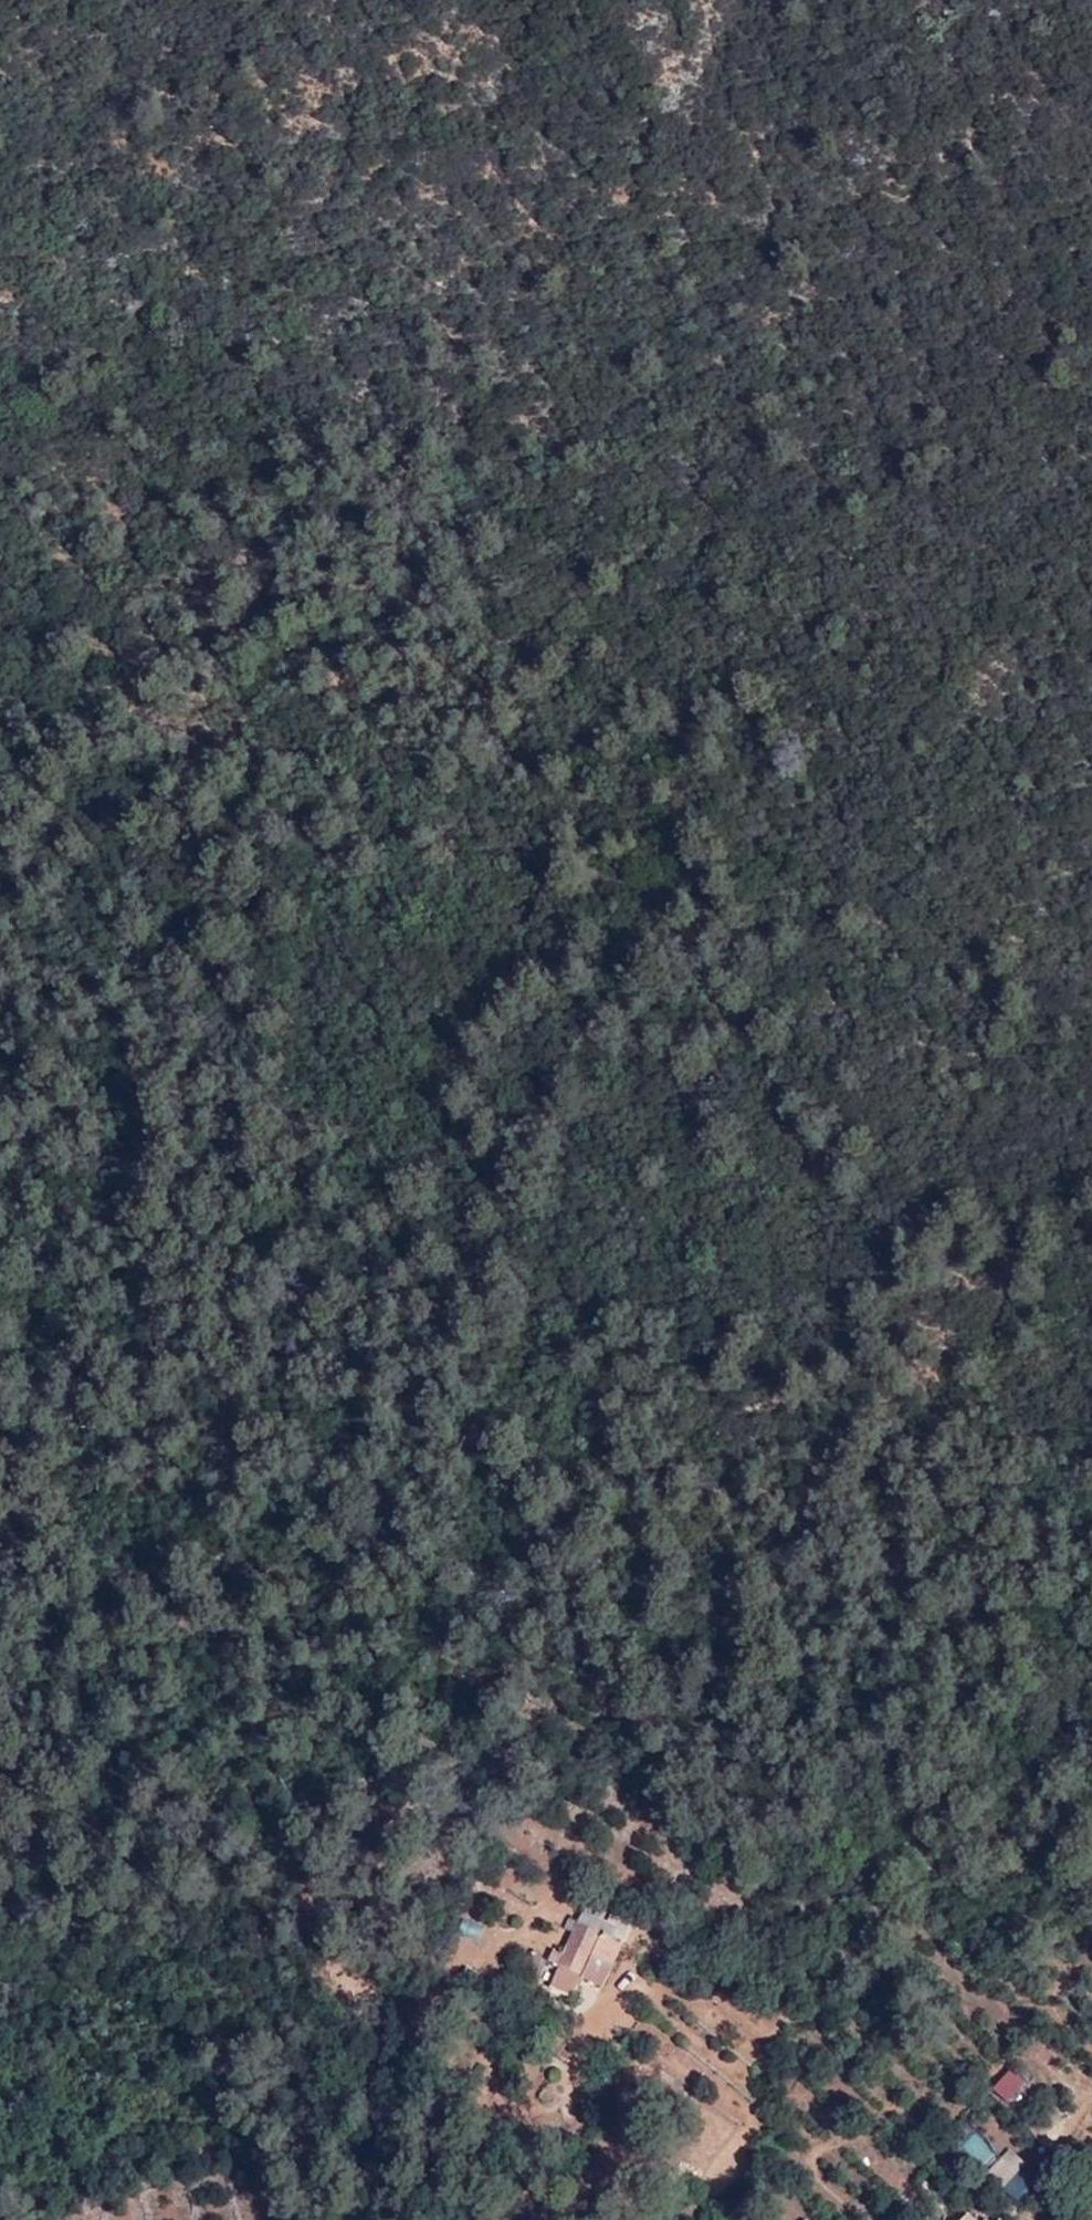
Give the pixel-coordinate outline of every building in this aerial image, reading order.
[(618,1905),(597,1895),(592,1906),(568,1896),(562,1908),(605,1928),(607,1924),(609,1925),(618,1905)] [(548,1939),(544,1949),(535,1969),(556,1979),(565,1960),(586,1970),(605,1928),(562,1908),(548,1939)] [(534,1944),(544,1949),(548,1939),(538,1934),(534,1944)] [(1008,2106),(1024,2083),(1004,2069),(988,2093),(1008,2106)] [(972,2132),(959,2147),(983,2168),(996,2153),(972,2132)] [(984,2170),(1013,2204),(1036,2184),(1007,2150),(984,2170)] [(952,2207),(939,2219),(965,2219),(952,2207)]
